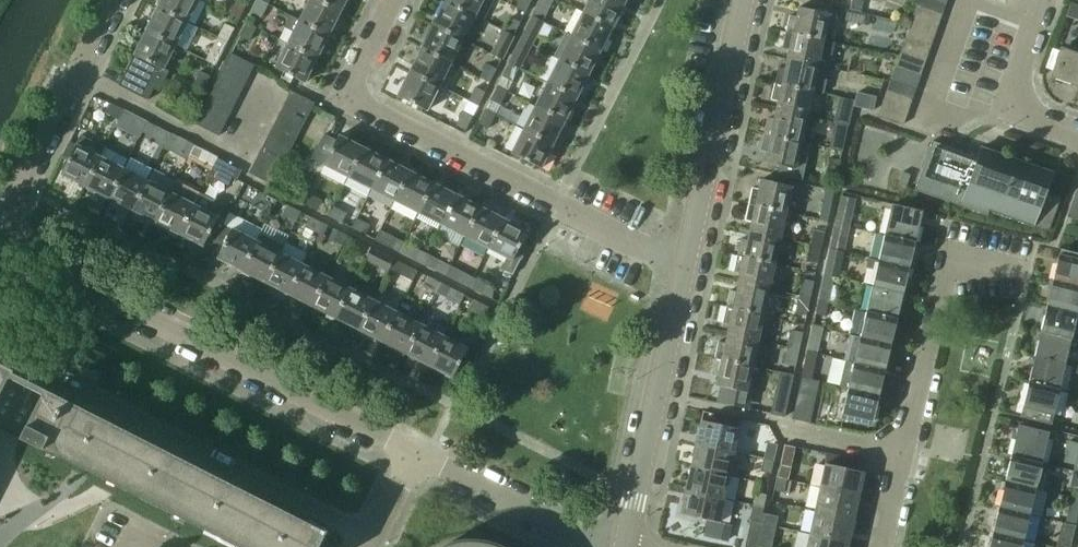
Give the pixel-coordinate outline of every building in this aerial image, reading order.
[(157,6),(187,21),(198,0),(160,0),(157,6)] [(228,14),(239,19),(247,4),(238,0),(235,0),(228,14)] [(251,13),(262,18),(269,3),(261,0),(257,0),(251,13)] [(299,20),(328,35),(340,12),(317,0),(309,0),(299,20)] [(340,12),(345,0),(317,0),(340,12)] [(445,1),(474,16),(483,0),(445,0),(445,1)] [(525,12),(531,0),(519,0),(515,6),(525,12)] [(532,17),(542,22),(553,0),(541,0),(532,17)] [(624,4),(616,0),(588,0),(589,1),(583,12),(612,27),(624,4)] [(850,9),(861,12),(864,0),(852,0),(850,9)] [(917,5),(943,14),(948,2),(943,0),(918,0),(917,5)] [(445,1),(433,25),(463,40),(474,16),(445,1)] [(917,5),(912,17),(939,26),(943,14),(917,5)] [(157,6),(145,29),(175,44),(187,21),(157,6)] [(791,16),(788,31),(824,39),(830,14),(800,8),(798,17),(791,16)] [(846,11),(844,20),(868,25),(870,17),(864,16),(865,15),(846,11)] [(583,12),(571,36),(600,51),(612,27),(583,12)] [(289,15),(283,27),(293,32),(287,44),(316,58),(328,35),(299,20),(289,15)] [(503,30),(513,36),(520,22),(510,16),(503,30)] [(542,22),(532,17),(526,29),(536,34),(542,22)] [(912,17),(908,29),(935,38),(939,26),(912,17)] [(246,22),(239,35),(250,41),(257,27),(246,22)] [(224,23),(217,37),(227,42),(234,28),(224,23)] [(433,25),(421,48),(451,63),(463,40),(433,25)] [(133,54),(123,74),(117,85),(147,100),(152,89),(158,91),(168,71),(163,68),(175,44),(145,29),(133,54)] [(908,29),(904,41),(930,51),(935,38),(908,29)] [(788,31),(784,48),(791,49),(789,58),(829,67),(835,42),(824,39),(788,31)] [(571,36),(559,59),(588,74),(600,51),(571,36)] [(521,39),(514,53),(524,58),(531,44),(521,39)] [(491,54),(502,59),(509,45),(498,40),(491,54)] [(904,41),(899,54),(926,63),(930,51),(904,41)] [(316,58),(287,44),(275,68),(304,83),(316,58)] [(212,46),(205,61),(215,66),(223,51),(212,46)] [(421,48),(409,71),(439,86),(451,63),(421,48)] [(1064,49),(1054,78),(1077,86),(1077,54),(1064,49)] [(232,54),(226,65),(249,77),(254,66),(232,54)] [(899,54),(895,66),(922,75),(926,63),(899,54)] [(859,75),(862,58),(851,56),(848,73),(859,75)] [(780,66),(777,82),(813,90),(824,93),(829,67),(789,58),(787,68),(780,66)] [(559,59),(548,83),(577,97),(588,74),(559,59)] [(509,62),(502,76),(512,81),(519,68),(509,62)] [(479,77),(490,82),(497,69),(487,63),(479,77)] [(226,65),(220,77),(243,89),(249,77),(226,65)] [(895,66),(891,78),(917,88),(922,75),(895,66)] [(193,85),(203,90),(210,76),(200,71),(193,85)] [(439,86),(409,71),(397,96),(427,111),(439,86)] [(220,77),(214,89),(237,100),(243,89),(220,77)] [(891,78),(887,90),(913,100),(917,88),(891,78)] [(777,110),(807,116),(813,90),(777,82),(773,99),(779,101),(777,110)] [(565,121),(577,97),(548,83),(536,106),(565,121)] [(491,97),(490,99),(500,104),(507,91),(497,86),(491,97)] [(475,87),(468,100),(478,105),(485,92),(475,87)] [(231,112),(237,100),(214,89),(208,101),(231,112)] [(908,113),(913,100),(887,90),(882,103),(908,113)] [(284,103),(307,115),(313,103),(290,91),(284,103)] [(856,93),(853,106),(859,108),(873,110),(876,97),(856,93)] [(839,97),(833,122),(849,125),(854,101),(839,97)] [(208,101),(202,113),(225,124),(231,112),(208,101)] [(104,113),(119,120),(124,110),(110,103),(104,113)] [(284,103),(278,115),(301,127),(307,115),(284,103)] [(908,113),(882,103),(878,115),(904,124),(908,113)] [(536,106),(524,130),(553,144),(565,121),(536,106)] [(119,120),(142,132),(147,122),(124,110),(119,120)] [(488,127),(494,114),(485,110),(479,123),(488,127)] [(769,118),(766,134),(802,142),(807,116),(777,110),(775,119),(769,118)] [(472,116),(463,112),(454,128),(464,133),(472,116)] [(225,124),(202,113),(196,125),(219,136),(225,124)] [(278,115),(273,127),(295,138),(301,127),(278,115)] [(170,133),(147,122),(142,132),(165,143),(170,133)] [(834,123),(829,148),(843,151),(848,126),(834,123)] [(273,127),(267,138),(290,150),(295,138),(273,127)] [(553,144),(524,130),(512,154),(541,169),(553,144)] [(166,143),(163,148),(186,160),(188,156),(194,146),(170,133),(165,143),(166,143)] [(69,159),(61,174),(85,186),(100,157),(105,147),(81,134),(76,144),(69,141),(62,155),(69,159)] [(802,142),(766,134),(762,151),(768,152),(766,162),(796,169),(802,142)] [(311,159),(347,178),(362,148),(338,136),(335,141),(323,135),(311,159)] [(267,138),(261,150),(284,162),(290,150),(267,138)] [(932,141),(931,142),(914,190),(961,207),(988,217),(990,212),(1032,227),(1032,225),(1049,231),(1061,197),(1045,191),(1052,171),(982,146),(979,157),(932,141)] [(217,157),(194,146),(188,156),(212,168),(217,157)] [(347,178),(371,189),(386,160),(362,148),(347,178)] [(261,150),(255,162),(278,173),(284,162),(261,150)] [(85,186),(109,198),(123,169),(100,157),(85,186)] [(829,159),(826,175),(837,178),(840,161),(829,159)] [(371,189),(395,201),(410,172),(386,160),(371,189)] [(278,173),(255,162),(249,174),(272,185),(278,173)] [(236,180),(241,170),(228,163),(223,173),(236,180)] [(109,198),(131,210),(146,181),(123,169),(109,198)] [(395,201),(418,213),(433,184),(410,172),(395,201)] [(901,172),(897,184),(907,187),(911,175),(901,172)] [(754,187),(750,204),(787,212),(792,186),(762,179),(759,189),(754,187)] [(170,193),(146,181),(131,210),(155,222),(170,193)] [(155,222),(179,234),(199,195),(175,183),(170,193),(155,222)] [(418,213),(441,225),(456,195),(433,184),(418,213)] [(1077,191),(1068,216),(1077,220),(1077,192),(1077,191)] [(199,193),(199,195),(179,234),(203,246),(224,205),(199,193)] [(307,193),(302,202),(318,210),(322,201),(307,193)] [(441,225),(465,237),(480,208),(456,195),(441,225)] [(835,222),(846,225),(852,200),(841,198),(835,222)] [(818,220),(827,221),(831,203),(822,201),(818,220)] [(753,221),(751,231),(781,237),(787,212),(750,204),(746,220),(753,221)] [(286,205),(281,215),(296,222),(300,212),(286,205)] [(332,205),(327,215),(343,223),(347,213),(332,205)] [(465,237),(488,249),(503,220),(480,208),(465,237)] [(886,235),(915,242),(922,216),(893,209),(886,235)] [(315,241),(324,224),(309,217),(305,227),(318,233),(315,241)] [(355,217),(351,227),(365,235),(370,225),(355,217)] [(503,220),(488,249),(506,258),(500,270),(512,276),(527,246),(521,243),(527,232),(503,220)] [(840,252),(846,225),(835,222),(829,249),(840,252)] [(345,235),(324,224),(315,241),(322,244),(325,237),(328,239),(327,243),(334,247),(336,243),(341,245),(345,235)] [(216,259),(241,271),(256,241),(232,229),(216,259)] [(379,229),(374,239),(388,246),(393,237),(379,229)] [(812,229),(809,244),(821,246),(824,232),(812,229)] [(742,239),(739,255),(775,263),(781,237),(751,231),(749,240),(742,239)] [(264,283),(279,253),(283,245),(260,234),(256,241),(241,271),(264,283)] [(886,235),(880,260),(880,261),(909,268),(915,242),(886,235)] [(365,260),(371,248),(349,237),(345,247),(366,257),(364,260),(365,260)] [(398,251),(422,263),(427,253),(403,241),(398,251)] [(817,264),(821,246),(809,244),(805,262),(817,264)] [(389,270),(395,259),(371,248),(365,260),(388,272),(389,270)] [(829,249),(824,274),(835,276),(840,252),(829,249)] [(264,283),(288,295),(303,265),(279,253),(264,283)] [(422,263),(446,275),(451,266),(427,253),(422,263)] [(1077,286),(1077,258),(1060,253),(1054,280),(1077,286)] [(741,272),(739,281),(770,288),(775,263),(739,255),(735,271),(741,272)] [(878,271),(874,286),(903,293),(909,268),(880,261),(880,260),(867,257),(865,268),(878,271)] [(417,271),(395,259),(389,270),(413,282),(417,271)] [(288,295),(311,307),(327,277),(303,265),(288,295)] [(446,275),(469,287),(474,277),(451,266),(446,275)] [(824,274),(818,300),(828,302),(838,304),(841,286),(833,285),(835,276),(824,274)] [(440,282),(426,275),(422,286),(436,293),(440,282)] [(311,307),(335,319),(350,289),(327,277),(311,307)] [(469,287),(482,294),(492,299),(493,286),(487,284),(474,277),(469,287)] [(802,278),(798,294),(810,297),(814,281),(802,278)] [(1048,306),(1077,313),(1077,312),(1077,286),(1054,280),(1048,306)] [(731,290),(728,306),(764,314),(770,288),(739,281),(737,291),(731,290)] [(874,286),(868,311),(897,318),(903,293),(874,286)] [(464,294),(450,287),(445,298),(460,305),(464,294)] [(335,319),(358,331),(373,301),(350,289),(335,319)] [(806,315),(810,297),(798,294),(795,313),(806,315)] [(482,317),(488,306),(474,300),(469,310),(482,317)] [(828,302),(818,300),(815,314),(826,316),(828,302)] [(358,331),(381,343),(396,313),(373,301),(358,331)] [(730,324),(729,332),(758,339),(764,314),(728,306),(724,322),(730,324)] [(1048,306),(1042,331),(1071,338),(1077,313),(1048,306)] [(868,311),(862,337),(891,344),(897,318),(868,311)] [(381,343),(405,355),(420,325),(396,313),(381,343)] [(405,355),(428,367),(443,337),(420,325),(405,355)] [(813,325),(807,350),(818,353),(823,327),(813,325)] [(791,329),(787,345),(799,348),(803,332),(791,329)] [(1036,357),(1065,364),(1068,349),(1077,351),(1077,340),(1071,338),(1042,331),(1036,357)] [(720,341),(716,356),(753,365),(758,339),(729,332),(726,342),(720,341)] [(852,334),(845,359),(856,362),(885,369),(891,344),(862,337),(852,334)] [(467,349),(443,337),(428,367),(452,379),(467,349)] [(795,366),(799,348),(787,345),(783,364),(795,366)] [(818,353),(807,350),(804,365),(814,367),(818,353)] [(716,356),(713,373),(719,375),(717,385),(723,386),(719,402),(743,407),(749,409),(753,393),(747,391),(753,365),(716,356)] [(1036,357),(1030,382),(1059,389),(1065,364),(1036,357)] [(845,359),(839,385),(850,388),(879,395),(885,369),(856,362),(845,359)] [(22,430),(19,437),(42,448),(45,442),(250,546),(315,546),(321,536),(240,495),(85,416),(62,404),(8,376),(12,369),(0,363),(0,419),(22,430)] [(774,398),(788,401),(793,374),(780,372),(774,398)] [(813,408),(819,381),(802,377),(796,404),(813,408)] [(1059,389),(1030,382),(1021,417),(1051,424),(1059,389)] [(879,395),(850,388),(844,414),(873,421),(879,395)] [(715,414),(713,423),(728,426),(730,417),(715,414)] [(702,420),(697,443),(736,452),(741,429),(728,426),(713,423),(711,422),(702,420)] [(1018,429),(1012,455),(1042,462),(1048,437),(1018,429)] [(697,443),(692,466),(730,475),(736,452),(697,443)] [(763,458),(773,460),(776,448),(766,446),(763,458)] [(1012,455),(1006,481),(1036,488),(1044,490),(1050,464),(1042,462),(1012,455)] [(770,473),(773,460),(763,458),(761,471),(770,473)] [(826,463),(821,487),(859,495),(864,472),(826,463)] [(779,465),(777,477),(787,479),(789,467),(779,465)] [(692,466),(687,489),(725,498),(730,475),(692,466)] [(787,479),(777,477),(774,490),(784,492),(787,479)] [(1006,481),(999,506),(1030,513),(1035,489),(1036,488),(1006,481)] [(821,487),(816,510),(854,518),(859,495),(821,487)] [(725,498),(687,489),(681,513),(708,519),(720,522),(725,498)] [(755,492),(752,504),(763,506),(766,494),(755,492)] [(1065,522),(1075,524),(1077,511),(1077,499),(1071,498),(1065,522)] [(751,519),(745,546),(751,546),(758,546),(764,523),(766,513),(762,513),(763,506),(752,504),(749,519),(751,519)] [(999,506),(993,532),(1023,539),(1030,513),(999,506)] [(816,510),(811,533),(849,542),(854,518),(816,510)] [(778,516),(766,513),(764,523),(776,526),(778,516)] [(708,519),(705,535),(727,540),(731,524),(720,522),(708,519)] [(1075,525),(1061,522),(1056,546),(1070,546),(1075,525)] [(776,526),(764,523),(758,546),(772,546),(777,526),(776,526)] [(990,546),(1021,546),(1023,539),(993,532),(990,546)] [(811,533),(807,546),(848,546),(849,542),(811,533)]
